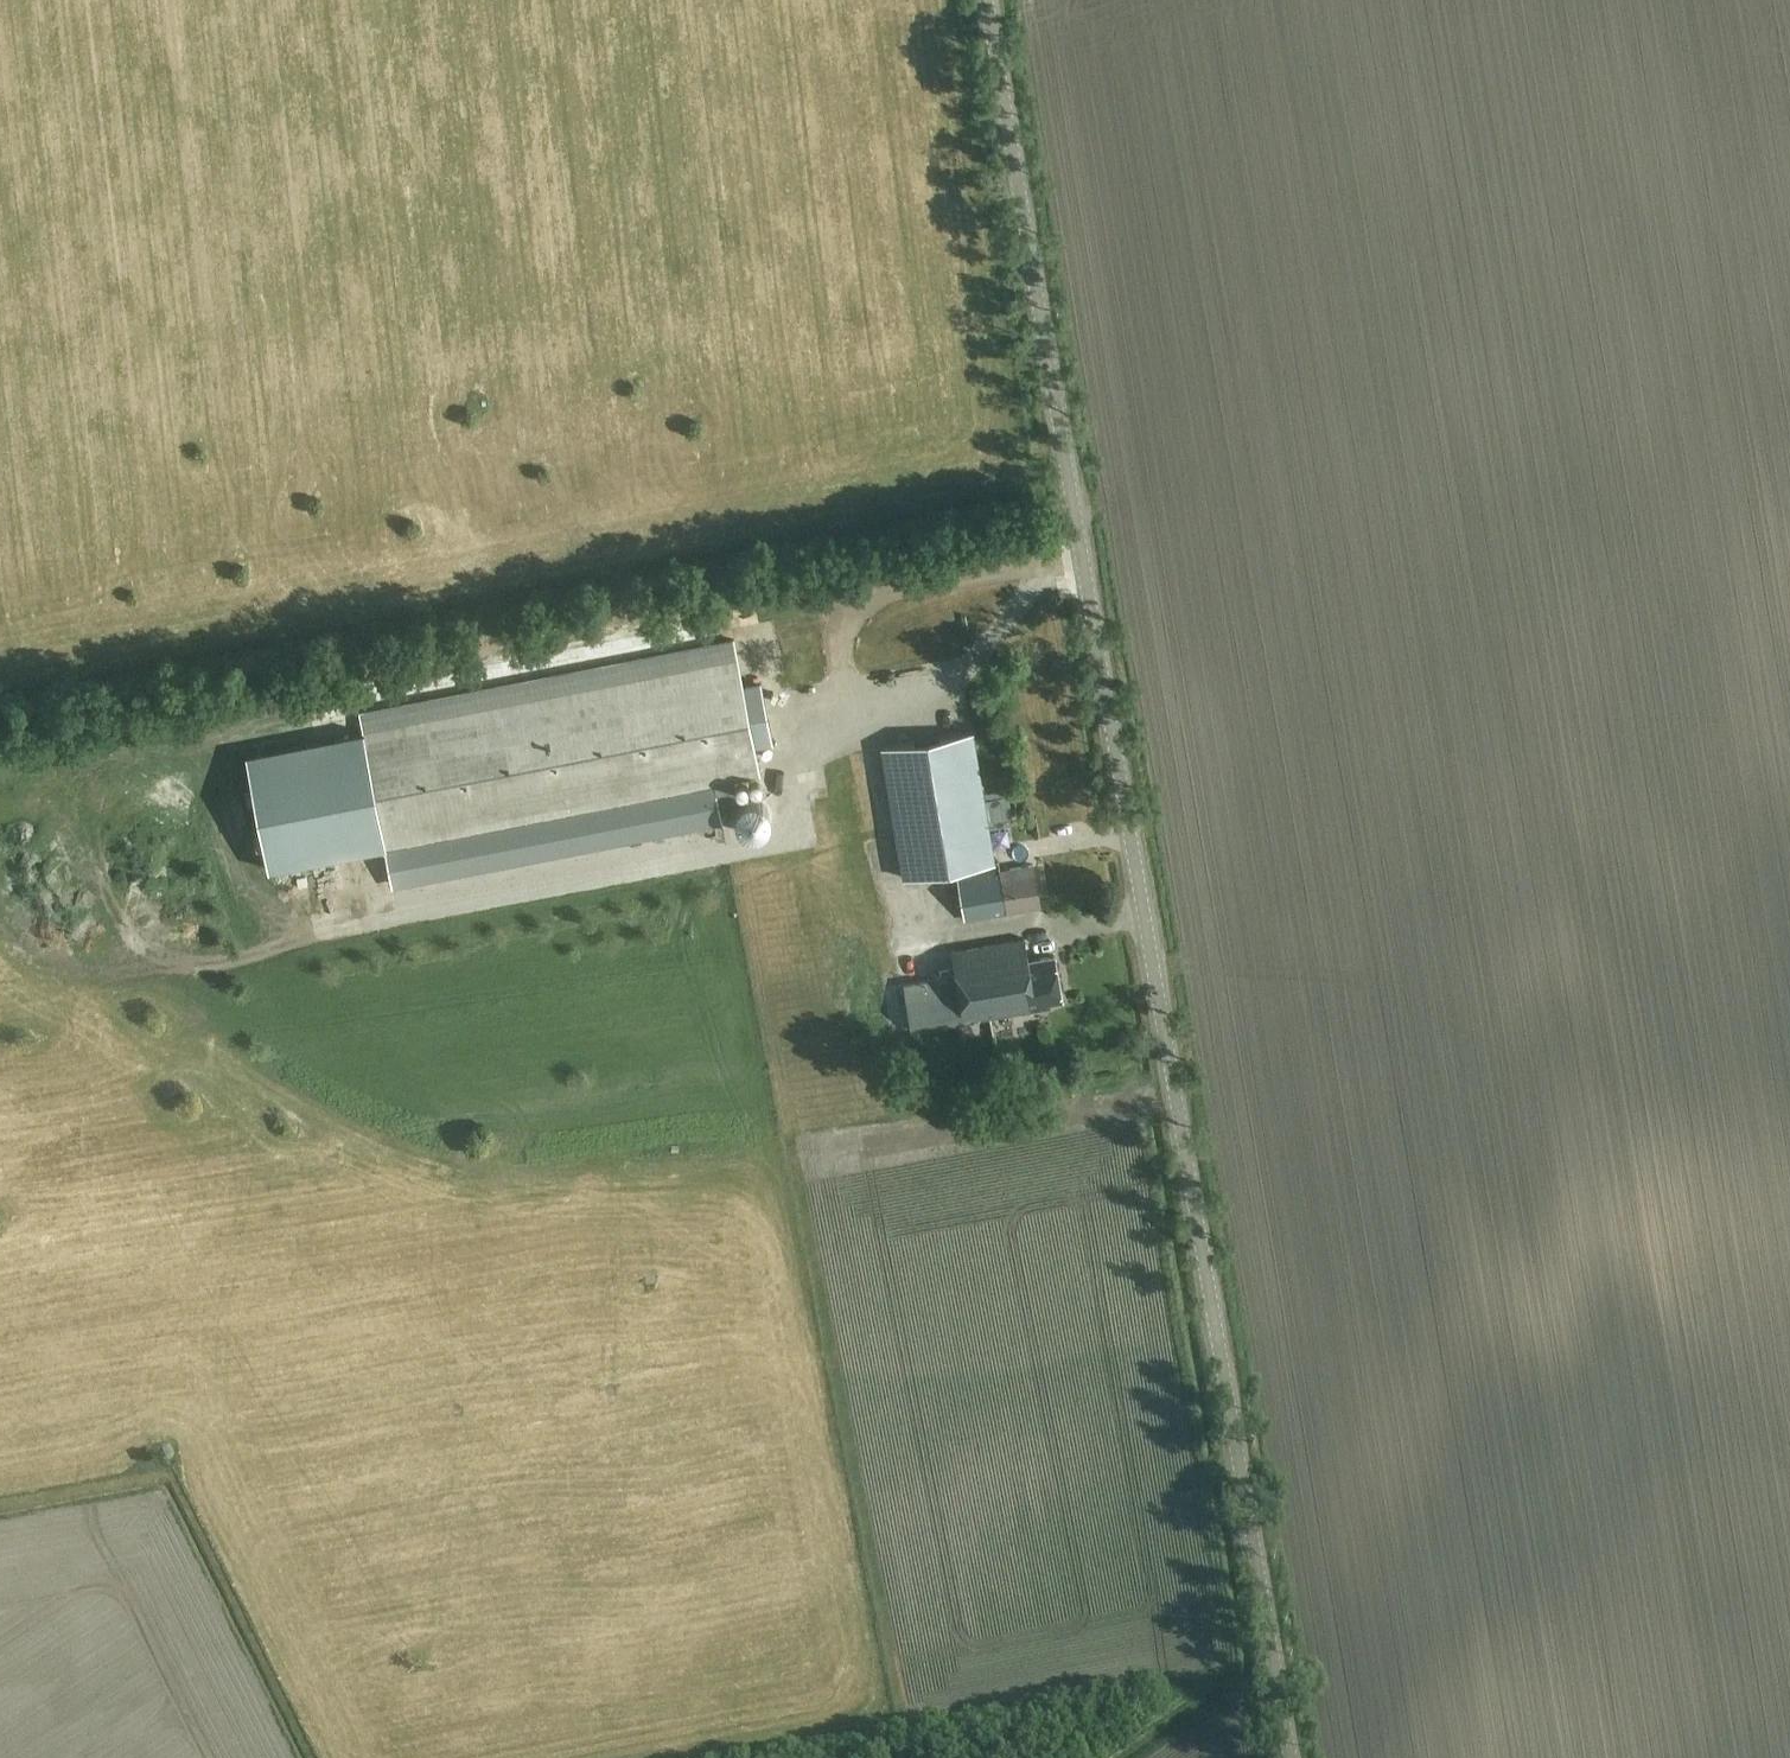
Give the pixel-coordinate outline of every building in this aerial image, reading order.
[(361,713),(364,733),(387,850),(716,786),(761,777),(755,751),(772,747),(760,684),(743,688),(734,640),(361,713)] [(905,880),(997,864),(975,732),(882,748),(905,880)] [(387,850),(364,733),(248,755),(271,873),(387,850)] [(395,888),(723,824),(716,786),(387,850),(395,888)] [(744,840),(751,819),(732,813),(725,835),(744,840)] [(965,919),(1041,907),(1034,866),(959,878),(965,919)] [(1032,961),(1028,939),(953,951),(957,973),(904,983),(913,1032),(966,1022),(1052,1008),(1051,1002),(1065,1000),(1058,957),(1032,961)]
